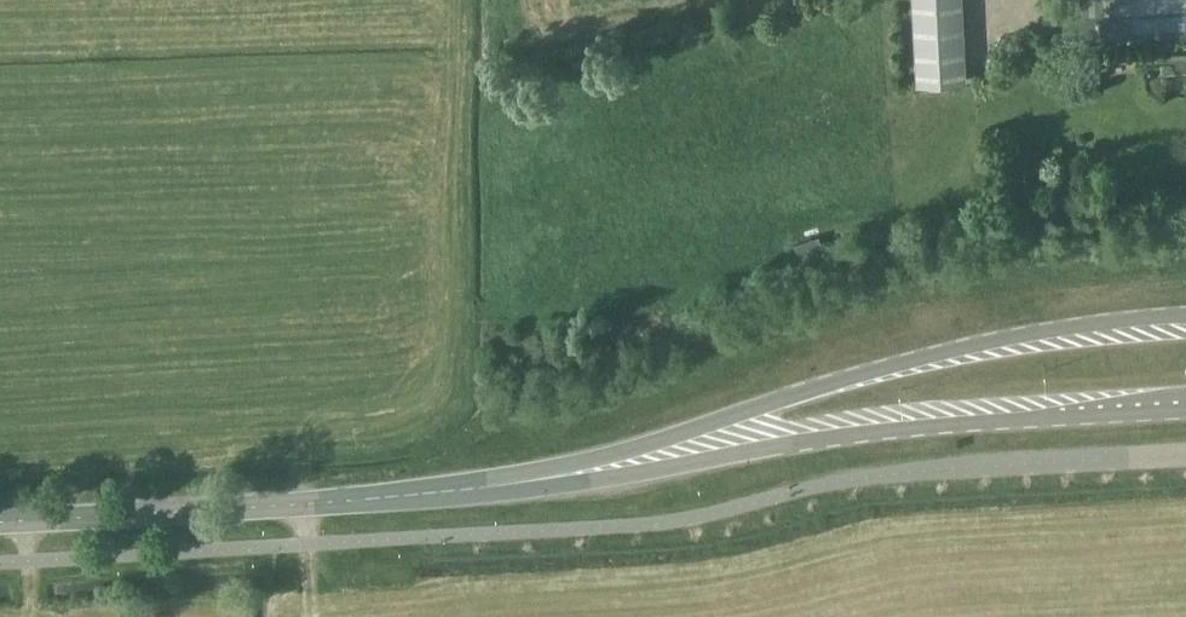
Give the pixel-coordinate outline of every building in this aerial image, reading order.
[(918,83),(966,80),(962,0),(913,0),(918,83)] [(1185,32),(1185,0),(1064,0),(1066,38),(1185,32)]
